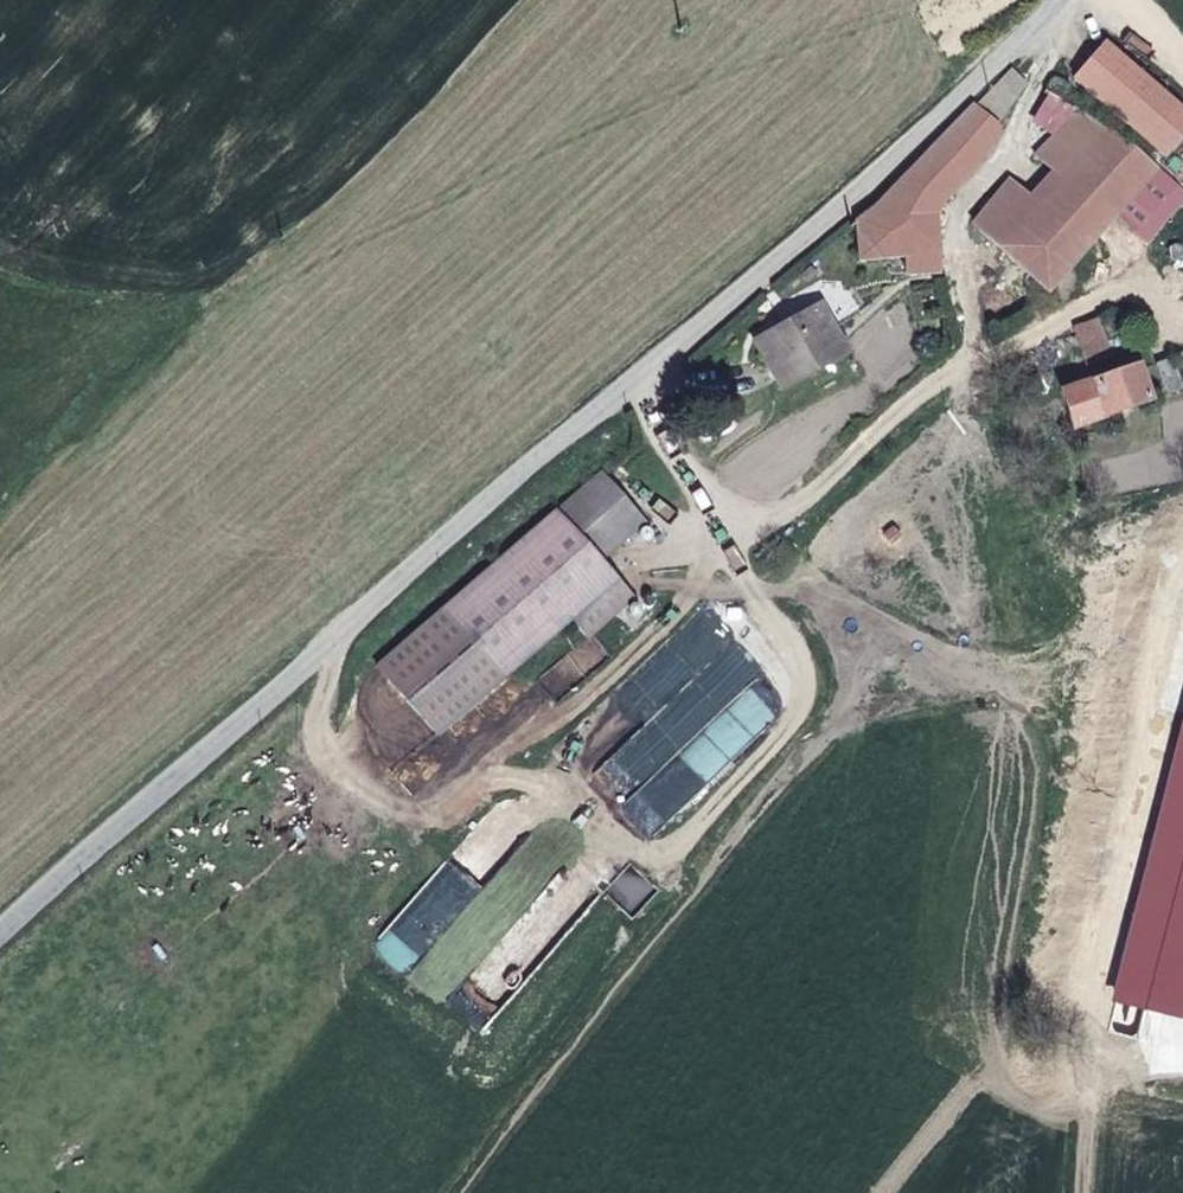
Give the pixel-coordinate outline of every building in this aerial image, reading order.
[(1105,42),(1073,78),(1164,158),(1182,137),(1182,109),(1105,42)] [(1053,122),(1067,101),(1061,98),(1049,91),(1036,112),(1053,122)] [(939,203),(972,169),(999,133),(994,129),(999,124),(976,105),(964,118),(962,116),(909,172),(911,173),(875,210),(857,222),(860,259),(904,255),(905,273),(940,272),(934,218),(939,203)] [(1062,180),(1109,128),(1092,117),(1091,116),(1080,109),(1036,157),(1062,180)] [(1048,293),(1155,168),(1109,128),(1062,180),(1028,217),(1001,247),(1048,293)] [(1001,247),(1028,217),(1001,191),(975,224),(1001,247)] [(1181,244),(1178,244),(1174,244),(1172,246),(1169,248),(1168,251),(1169,255),(1170,258),(1172,260),(1175,261),(1179,261),(1182,260),(1182,259),(1182,246),(1181,244)] [(782,388),(847,353),(820,305),(756,341),(782,388)] [(1114,358),(1100,319),(1075,328),(1088,366),(1114,358)] [(1172,358),(1156,364),(1167,394),(1182,388),(1182,386),(1172,358)] [(1151,401),(1139,366),(1095,382),(1107,416),(1151,401)] [(1107,416),(1095,382),(1062,391),(1074,428),(1107,416)] [(645,523),(600,472),(557,509),(602,560),(645,523)] [(570,619),(617,578),(602,560),(557,509),(377,666),(437,735),(570,619)] [(589,639),(635,598),(617,578),(570,619),(589,639)]
